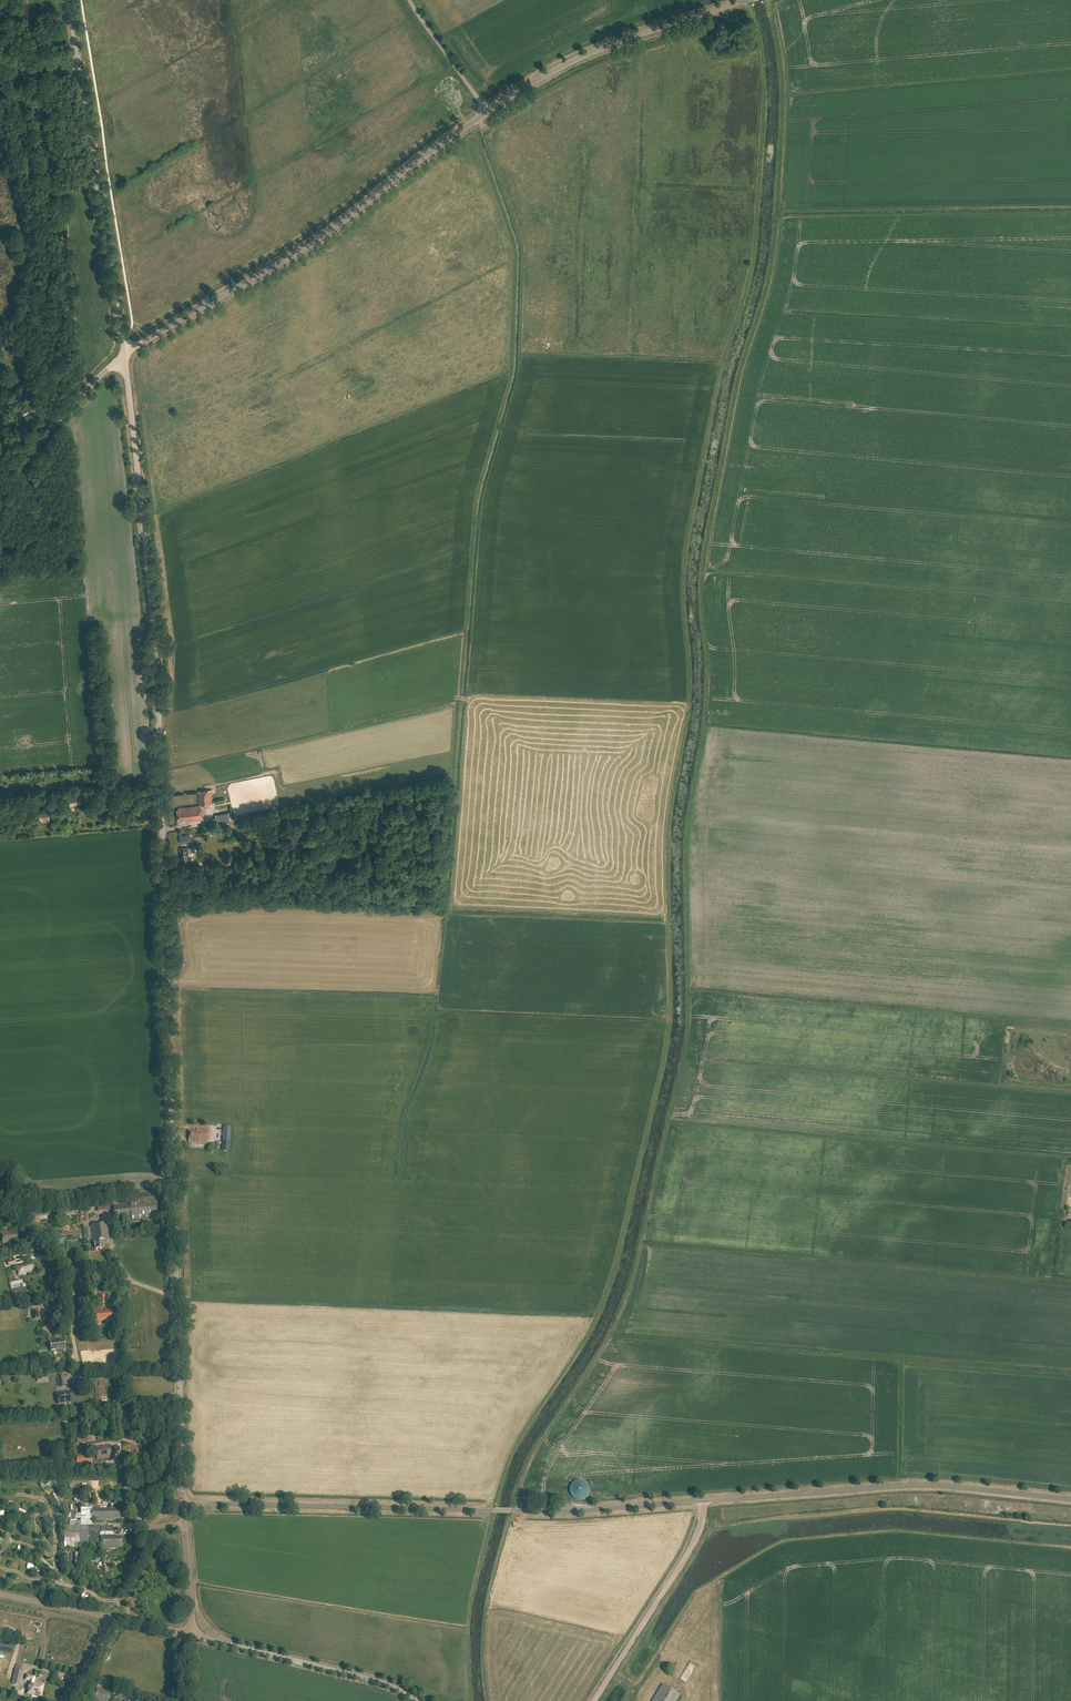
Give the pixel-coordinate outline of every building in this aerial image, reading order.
[(198,791),(199,805),(178,807),(179,809),(176,810),(177,820),(185,819),(185,821),(203,820),(202,805),(213,804),(211,790),(198,791)] [(76,803),(82,802),(81,796),(67,799),(68,806),(76,805),(76,803)] [(40,812),(40,822),(49,821),(48,812),(40,812)] [(230,821),(229,814),(216,817),(217,823),(230,821)] [(179,836),(180,844),(191,842),(190,835),(179,836)] [(180,849),(182,862),(192,861),(190,847),(180,849)] [(189,1133),(189,1143),(209,1144),(209,1130),(197,1129),(197,1132),(194,1132),(193,1133),(189,1133)] [(113,1200),(114,1219),(131,1217),(131,1222),(158,1220),(156,1197),(129,1199),(129,1195),(125,1195),(126,1199),(113,1200)] [(88,1222),(87,1210),(80,1211),(81,1222),(88,1222)] [(93,1242),(94,1242),(94,1249),(103,1248),(102,1241),(109,1241),(108,1223),(91,1225),(93,1242)] [(17,1240),(17,1233),(14,1233),(14,1231),(2,1232),(3,1243),(14,1243),(14,1241),(17,1240)] [(33,1269),(31,1262),(16,1266),(19,1275),(32,1272),(31,1270),(33,1269)] [(31,1310),(32,1319),(39,1318),(38,1309),(31,1310)] [(110,1311),(110,1310),(105,1310),(105,1312),(102,1312),(101,1310),(95,1311),(95,1321),(113,1320),(112,1311),(110,1311)] [(49,1342),(50,1350),(56,1349),(56,1350),(65,1349),(64,1340),(49,1342)] [(57,1376),(59,1389),(66,1388),(64,1375),(57,1376)] [(57,1393),(59,1404),(73,1402),(72,1391),(57,1393)] [(81,1435),(81,1432),(77,1433),(77,1444),(88,1443),(88,1435),(81,1435)] [(97,1459),(110,1458),(111,1461),(121,1460),(119,1447),(111,1448),(111,1445),(96,1447),(97,1459)] [(76,1464),(91,1467),(93,1457),(78,1454),(76,1464)] [(572,1497),(575,1499),(578,1500),(581,1500),(584,1499),(587,1497),(589,1495),(590,1491),(590,1488),(589,1484),(586,1482),(583,1480),(580,1480),(577,1480),(574,1482),(572,1485),(570,1487),(570,1491),(571,1494),(572,1497)] [(92,1507),(92,1521),(108,1521),(108,1520),(114,1520),(115,1519),(119,1519),(119,1518),(125,1518),(125,1510),(119,1510),(119,1508),(110,1508),(110,1507),(92,1507)] [(34,1529),(41,1524),(42,1526),(47,1522),(43,1517),(37,1521),(35,1519),(32,1522),(34,1524),(31,1526),(34,1529)] [(92,1526),(88,1526),(88,1537),(101,1537),(101,1534),(113,1534),(114,1534),(113,1525),(92,1526)] [(88,1542),(88,1537),(88,1526),(69,1526),(65,1526),(65,1542),(88,1542)] [(113,1534),(101,1534),(101,1537),(101,1550),(108,1549),(109,1549),(115,1548),(115,1547),(123,1547),(122,1536),(117,1536),(116,1535),(114,1535),(113,1534)] [(12,1683),(19,1684),(22,1670),(14,1669),(12,1683)] [(688,1670),(687,1672),(686,1672),(683,1679),(690,1682),(694,1673),(688,1670)] [(25,1680),(29,1681),(27,1694),(41,1696),(43,1685),(33,1683),(34,1677),(26,1675),(25,1680)] [(680,1694),(663,1684),(652,1700),(676,1700),(680,1694)] [(20,1688),(19,1689),(17,1689),(17,1688),(14,1687),(13,1694),(22,1696),(24,1689),(20,1688)] [(101,1690),(97,1688),(94,1696),(97,1698),(96,1698),(100,1700),(101,1700),(109,1700),(112,1693),(101,1689),(101,1690)] [(120,1692),(118,1698),(126,1700),(132,1700),(134,1698),(120,1692)]
